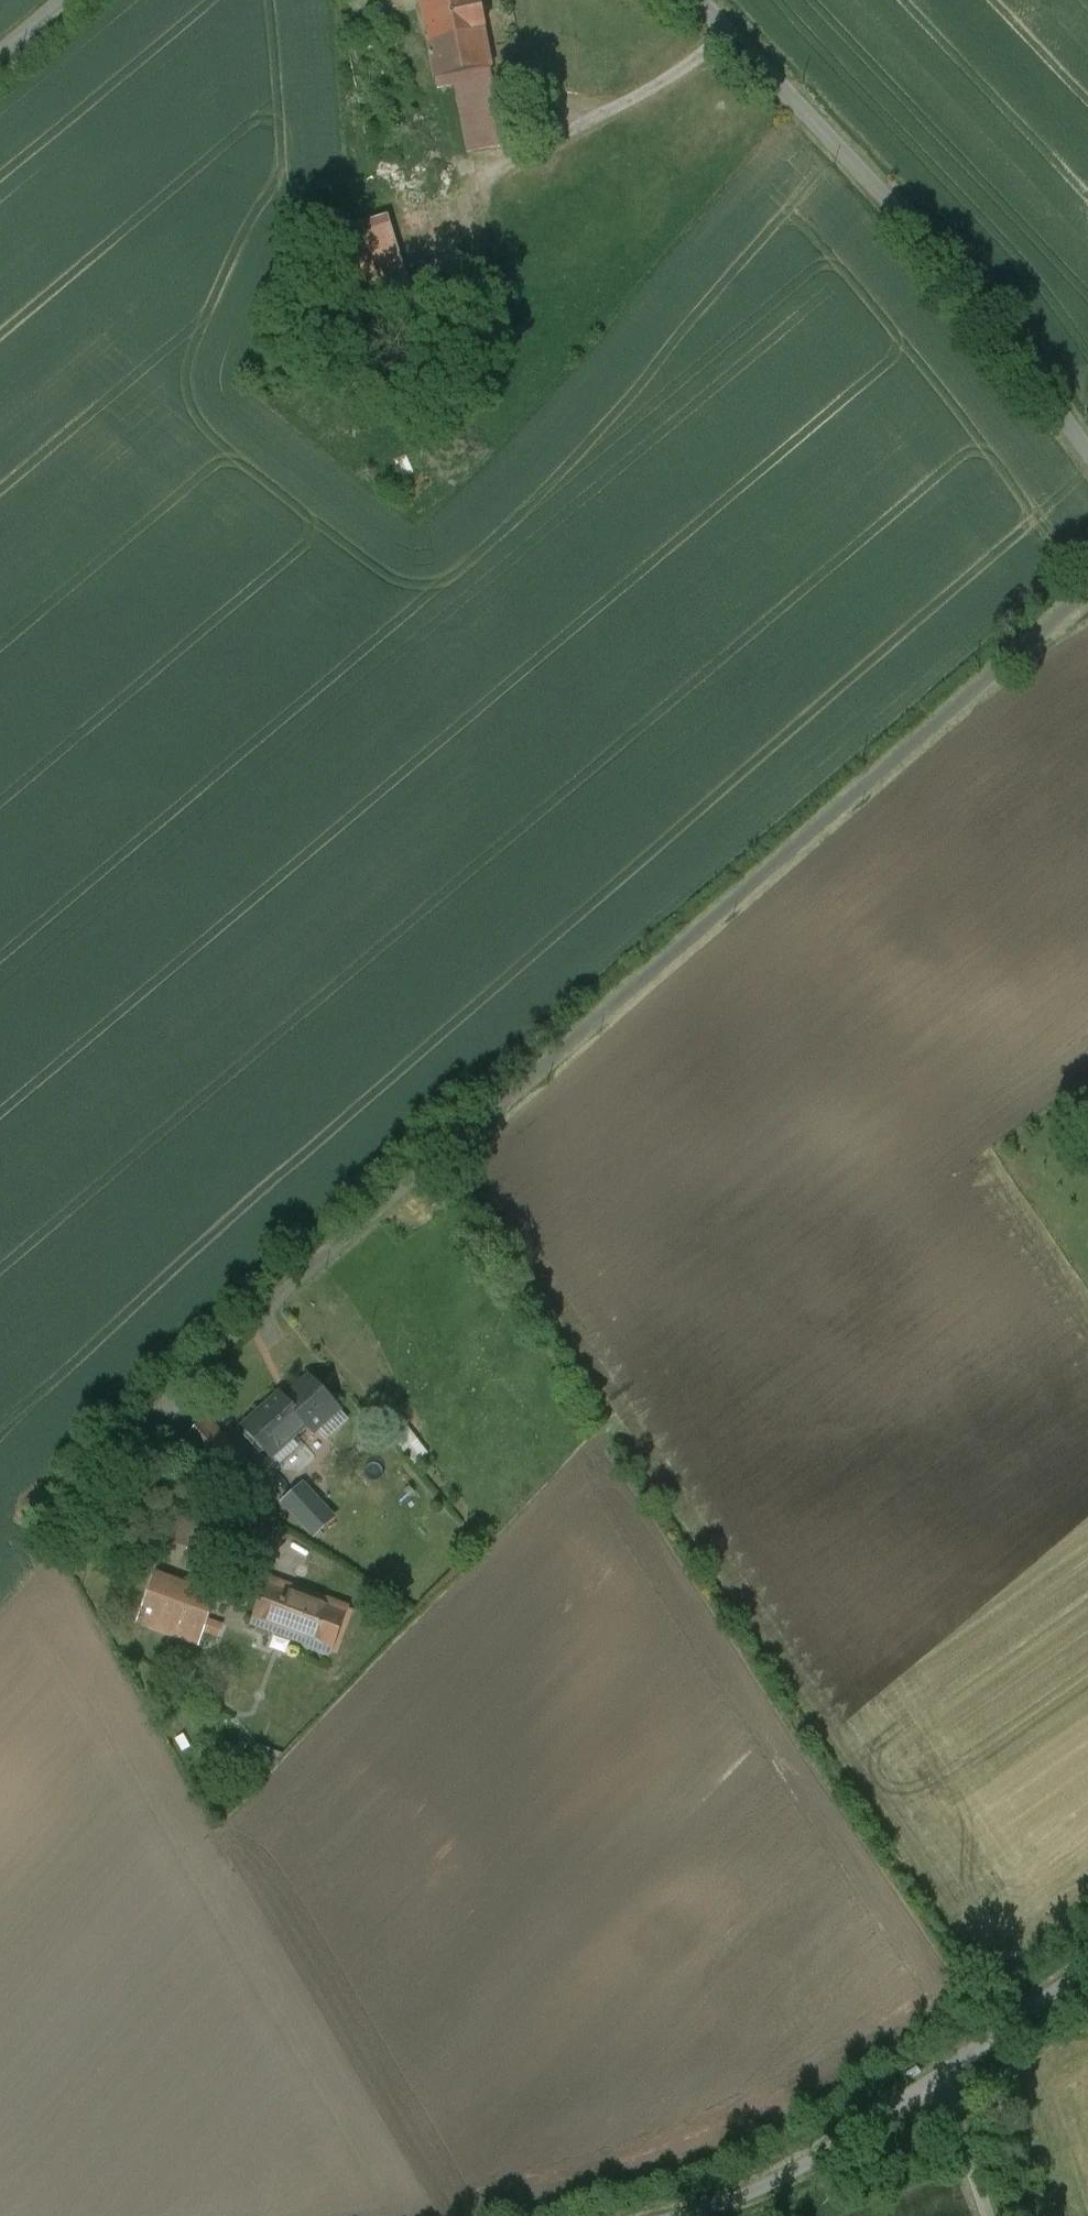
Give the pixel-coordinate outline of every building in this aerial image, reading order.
[(458,138),(519,126),(495,0),(432,0),(458,138)] [(354,1395),(315,1358),(297,1377),(287,1368),(249,1408),(286,1442),(316,1411),(328,1422),(354,1395)] [(245,1430),(217,1403),(196,1425),(223,1452),(245,1430)] [(421,1462),(436,1449),(414,1424),(399,1436),(421,1462)] [(347,1499),(316,1467),(292,1490),(323,1522),(347,1499)] [(233,1581),(168,1554),(145,1608),(210,1635),(233,1581)] [(355,1593),(277,1563),(259,1610),(337,1640),(355,1593)]
